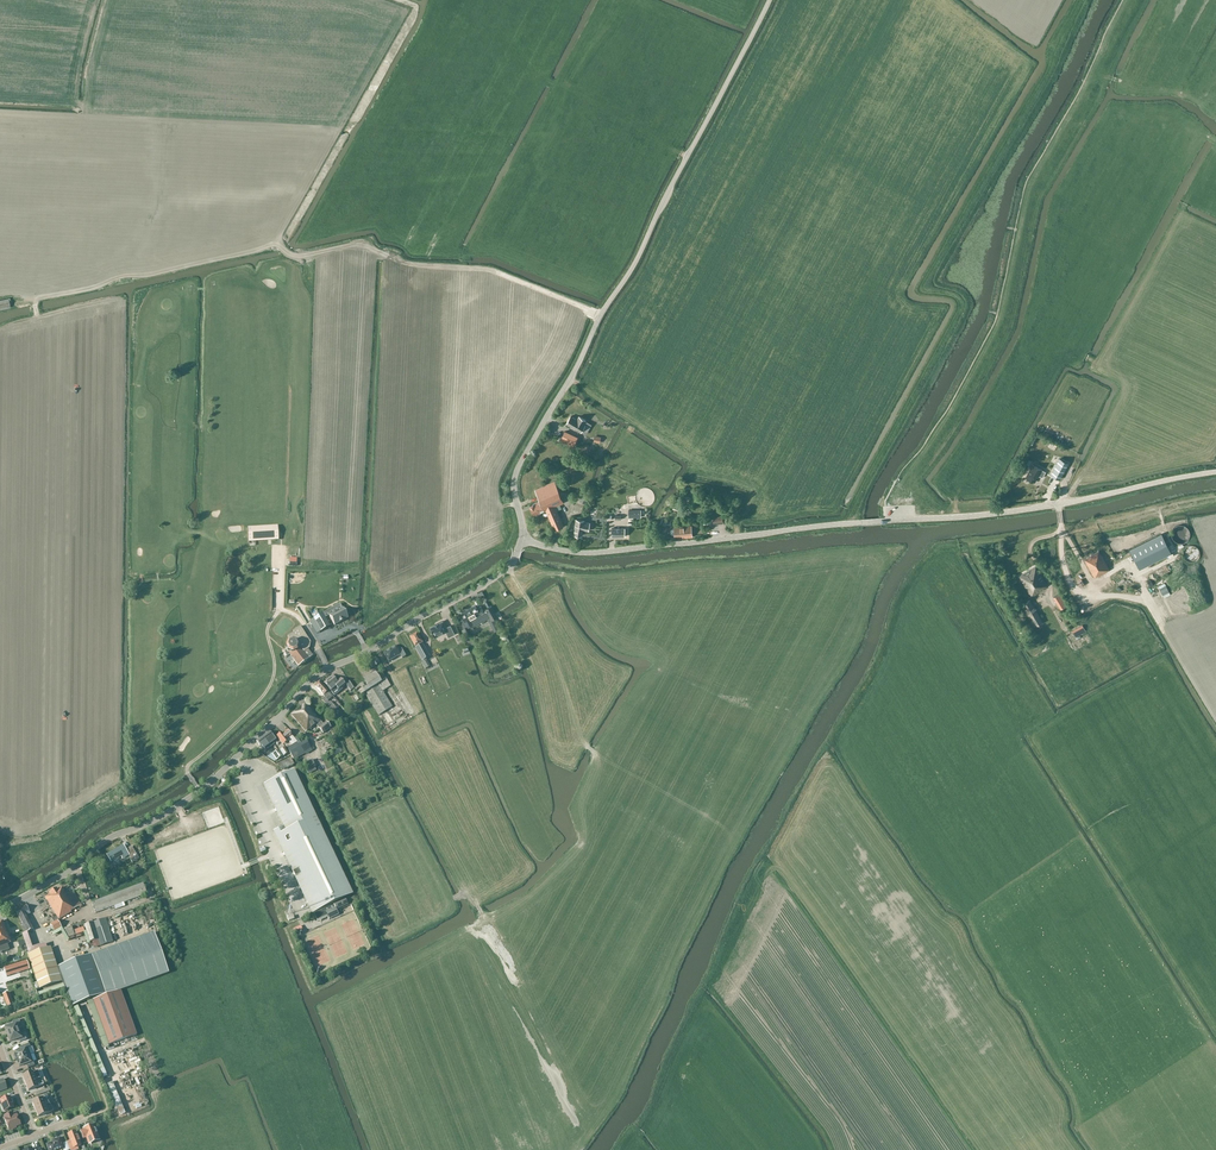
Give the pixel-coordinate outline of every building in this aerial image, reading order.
[(11,307),(9,298),(0,300),(0,309),(11,307)] [(577,419),(571,416),(566,423),(581,432),(585,424),(584,424),(586,420),(579,416),(577,419)] [(564,430),(560,439),(573,445),(577,437),(564,430)] [(1060,458),(1051,474),(1060,479),(1069,463),(1060,458)] [(1046,471),(1032,464),(1025,476),(1035,482),(1038,476),(1040,476),(1042,477),(1046,471)] [(561,508),(560,504),(564,502),(555,481),(535,490),(540,501),(530,505),(534,515),(546,510),(555,530),(563,526),(557,511),(561,508)] [(579,501),(585,505),(591,494),(585,491),(579,501)] [(713,524),(723,523),(722,515),(713,516),(713,524)] [(582,535),(583,530),(589,531),(590,522),(585,521),(585,520),(576,518),(575,524),(575,527),(574,534),(582,535)] [(1187,531),(1187,528),(1186,526),(1184,524),(1183,523),(1180,523),(1178,523),(1177,523),(1176,523),(1174,524),(1173,526),(1172,527),(1172,528),(1171,530),(1171,531),(1172,533),(1172,534),(1173,536),(1174,537),(1175,538),(1177,538),(1179,539),(1180,539),(1182,538),(1184,538),(1185,537),(1186,535),(1187,534),(1187,532),(1187,531)] [(686,537),(692,537),(691,526),(674,527),(674,528),(673,528),(672,529),(671,530),(671,531),(671,532),(671,533),(671,534),(672,534),(672,535),(673,535),(674,536),(675,536),(686,536),(686,537)] [(611,537),(625,537),(625,528),(611,527),(611,537)] [(1161,533),(1129,549),(1139,568),(1171,553),(1161,533)] [(1199,550),(1199,549),(1198,547),(1197,545),(1196,544),(1194,543),(1192,542),(1191,542),(1190,542),(1188,543),(1185,544),(1184,546),(1184,547),(1183,548),(1183,550),(1183,552),(1183,553),(1184,554),(1185,555),(1186,556),(1188,557),(1189,558),(1191,558),(1192,558),(1194,558),(1197,556),(1197,555),(1198,553),(1199,552),(1199,550)] [(1099,576),(1110,570),(1098,551),(1084,559),(1094,577),(1095,577),(1099,575),(1099,576)] [(1036,566),(1016,577),(1019,582),(1022,580),(1031,596),(1043,589),(1042,588),(1047,586),(1036,566)] [(1122,568),(1108,575),(1117,593),(1125,589),(1120,578),(1126,575),(1122,568)] [(1079,606),(1086,602),(1076,582),(1069,586),(1079,606)] [(1060,593),(1053,597),(1060,609),(1067,604),(1060,593)] [(1027,601),(1022,604),(1035,626),(1043,621),(1037,612),(1030,599),(1027,601)] [(468,627),(487,617),(481,605),(477,607),(475,605),(460,613),(468,627)] [(498,617),(495,613),(491,605),(486,609),(490,616),(492,620),(498,617)] [(343,621),(348,618),(347,616),(348,615),(345,610),(344,611),(343,608),(342,609),(329,616),(335,626),(335,625),(340,623),(340,622),(342,621),(343,621)] [(327,612),(317,617),(326,632),(335,627),(335,626),(329,616),(327,612)] [(499,629),(498,627),(494,619),(490,621),(493,629),(494,631),(499,629)] [(443,621),(430,628),(435,637),(446,631),(449,637),(455,633),(450,625),(446,627),(443,621)] [(1085,631),(1082,624),(1071,630),(1075,637),(1085,631)] [(312,656),(307,650),(309,649),(310,643),(300,627),(293,631),(294,633),(287,636),(290,642),(287,643),(286,648),(287,651),(285,652),(287,657),(290,655),(294,661),(299,667),(308,660),(308,659),(312,656)] [(1058,632),(1052,636),(1055,641),(1061,638),(1058,632)] [(416,647),(423,643),(418,634),(411,638),(416,647)] [(396,646),(384,653),(388,662),(400,655),(402,658),(406,656),(402,650),(399,652),(396,646)] [(422,646),(416,649),(423,662),(429,658),(422,646)] [(369,670),(379,664),(375,658),(365,664),(369,670)] [(374,678),(383,693),(392,688),(383,673),(374,678)] [(332,677),(324,684),(334,696),(342,690),(341,688),(346,685),(340,678),(336,682),(332,677)] [(330,694),(328,691),(320,683),(316,687),(324,695),(325,694),(330,699),(333,697),(333,696),(331,694),(330,694)] [(326,706),(329,703),(324,697),(321,700),(326,706)] [(323,724),(321,721),(305,703),(291,715),(306,732),(310,729),(310,730),(316,725),(324,734),(331,728),(326,722),(323,724)] [(388,723),(391,721),(386,712),(382,714),(388,723)] [(283,745),(288,741),(292,746),(297,743),(292,736),(287,730),(283,734),(282,733),(276,736),(283,745)] [(275,740),(273,738),(273,737),(269,732),(264,736),(268,741),(265,743),(267,745),(268,744),(269,745),(275,740)] [(264,749),(269,745),(268,744),(267,745),(265,743),(268,741),(264,736),(257,742),(260,746),(261,746),(264,749)] [(306,754),(312,751),(309,747),(305,739),(302,741),(298,736),(294,739),(297,742),(298,743),(288,749),(293,758),(294,759),(305,752),(306,754)] [(284,756),(288,753),(284,748),(280,751),(284,756)] [(276,761),(282,756),(278,751),(272,755),(276,761)] [(281,771),(294,765),(291,759),(278,765),(281,771)] [(294,770),(264,784),(285,829),(280,831),(281,834),(276,836),(312,913),(352,894),(294,770)] [(131,847),(126,850),(123,846),(107,856),(111,863),(127,853),(131,859),(130,860),(132,863),(138,860),(136,856),(137,856),(131,847)] [(123,903),(147,894),(143,884),(91,903),(95,913),(114,906),(116,910),(124,907),(123,903)] [(49,895),(45,898),(56,916),(52,919),(54,923),(57,921),(71,913),(70,912),(81,905),(74,894),(68,897),(62,887),(57,889),(57,888),(49,894),(49,895)] [(339,915),(336,910),(348,904),(345,898),(333,904),(334,905),(315,914),(318,922),(328,918),(329,920),(339,915)] [(26,916),(30,914),(29,912),(26,906),(15,911),(20,920),(21,920),(23,924),(22,924),(26,932),(27,932),(33,929),(28,921),(28,920),(26,916)] [(105,919),(85,926),(90,942),(98,940),(100,947),(113,942),(105,919)] [(9,950),(7,945),(11,943),(5,927),(3,921),(0,922),(0,954),(9,950)] [(54,923),(50,925),(54,932),(62,928),(57,921),(54,923)] [(67,938),(74,935),(71,927),(63,930),(67,938)] [(120,991),(168,973),(153,933),(91,956),(106,996),(120,991)] [(51,948),(28,955),(39,990),(62,982),(51,948)] [(7,977),(29,969),(26,961),(4,968),(3,968),(6,977),(7,977)] [(108,1046),(137,1035),(120,991),(106,996),(92,1001),(108,1046)] [(7,1007),(13,1005),(8,993),(3,995),(7,1007)] [(7,1036),(19,1031),(16,1025),(20,1024),(19,1020),(12,1022),(13,1026),(5,1029),(7,1036)] [(20,1042),(26,1040),(25,1036),(21,1038),(19,1031),(7,1036),(10,1042),(18,1039),(20,1042)] [(17,1060),(31,1055),(28,1048),(30,1048),(29,1044),(20,1047),(21,1051),(14,1053),(17,1060)] [(28,1069),(35,1066),(31,1055),(17,1060),(19,1067),(26,1064),(28,1068),(28,1069)] [(126,1101),(113,1059),(107,1061),(120,1103),(126,1101)] [(33,1081),(41,1078),(38,1071),(30,1074),(33,1081)] [(26,1084),(33,1081),(30,1074),(23,1077),(26,1084)] [(36,1088),(44,1085),(41,1078),(33,1081),(36,1088)] [(28,1091),(36,1088),(33,1081),(26,1084),(28,1091)] [(37,1096),(51,1091),(49,1088),(36,1093),(37,1096)] [(4,1111),(14,1108),(10,1097),(0,1100),(4,1111)] [(43,1107),(51,1104),(48,1097),(40,1100),(43,1107)] [(35,1110),(43,1107),(40,1100),(33,1103),(35,1110)] [(46,1114),(53,1112),(51,1104),(43,1107),(46,1114)] [(38,1117),(46,1114),(43,1107),(35,1110),(38,1117)] [(9,1129),(20,1125),(17,1115),(12,1117),(11,1114),(4,1116),(9,1129)] [(84,1141),(87,1139),(88,1143),(98,1139),(94,1125),(92,1126),(92,1125),(88,1126),(88,1127),(83,1129),(84,1130),(81,1132),(84,1141)] [(67,1142),(70,1149),(74,1149),(73,1148),(81,1145),(79,1141),(80,1141),(78,1136),(77,1136),(76,1132),(68,1135),(70,1141),(67,1142)] [(64,1149),(60,1138),(54,1140),(55,1142),(47,1145),(49,1149),(62,1149),(64,1149)]
